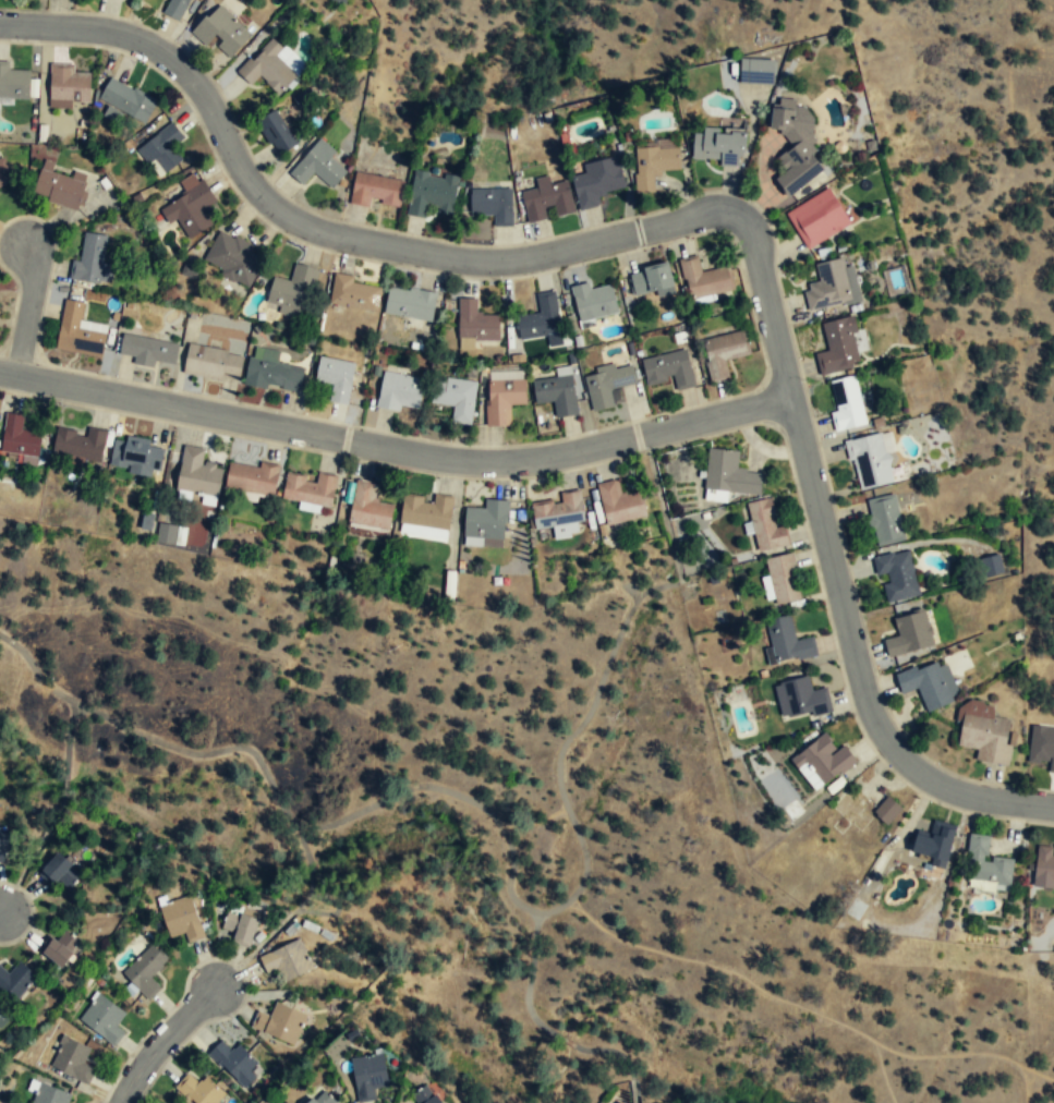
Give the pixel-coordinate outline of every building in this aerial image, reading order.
[(162,14),(180,22),(190,0),(169,0),(162,14)] [(231,58),(252,36),(218,4),(191,34),(206,48),(214,41),(231,58)] [(300,81),(275,43),(235,69),(247,86),(263,76),(276,97),(300,81)] [(740,85),(773,85),(773,60),(740,60),(740,85)] [(31,70),(9,69),(9,61),(0,61),(0,98),(28,99),(31,70)] [(49,98),(89,101),(90,72),(74,71),(74,63),(51,62),(49,98)] [(156,99),(108,78),(98,104),(146,123),(156,99)] [(791,146),(776,158),(785,170),(774,179),(787,198),(789,196),(822,170),(816,162),(811,155),(815,150),(811,145),(815,141),(811,136),(813,119),(804,107),(795,106),(795,99),(778,98),(778,105),(772,105),(768,130),(779,131),(779,135),(783,135),(791,146)] [(295,147),(278,112),(257,121),(275,157),(295,147)] [(160,178),(182,160),(172,147),(183,138),(171,123),(138,149),(160,178)] [(742,131),(693,131),(692,163),(742,163),(742,131)] [(330,159),(336,153),(319,140),(289,175),(302,186),(313,174),(331,191),(347,172),(330,159)] [(635,194),(654,194),(654,173),(679,172),(679,147),(634,148),(635,194)] [(625,190),(618,157),(570,167),(579,210),(599,206),(597,195),(625,190)] [(13,183),(4,159),(0,161),(0,188),(13,183)] [(76,211),(85,180),(41,167),(32,197),(76,211)] [(404,182),(355,173),(350,205),(371,209),(372,204),(400,208),(404,182)] [(409,216),(427,219),(428,211),(453,215),(458,179),(414,173),(409,216)] [(177,218),(190,239),(202,231),(214,223),(204,208),(217,201),(203,178),(181,192),(183,195),(160,209),(169,222),(177,218)] [(547,219),(545,209),(553,207),(555,217),(573,214),(568,183),(550,187),(548,178),(535,181),(537,190),(521,193),(528,223),(547,219)] [(786,213),(808,249),(850,222),(828,186),(786,213)] [(510,227),(510,190),(471,190),(471,216),(493,216),(493,227),(510,227)] [(215,232),(203,268),(252,286),(265,251),(215,232)] [(102,265),(108,238),(84,233),(80,262),(72,259),(69,278),(109,284),(112,266),(102,265)] [(735,289),(728,265),(701,271),(696,254),(678,258),(689,299),(735,289)] [(809,290),(803,292),(809,312),(851,301),(841,257),(814,265),(819,281),(808,283),(809,290)] [(667,259),(643,266),(643,270),(629,274),(634,294),(650,290),(673,284),(667,259)] [(274,278),(266,307),(306,318),(318,270),(294,264),(290,282),(274,278)] [(376,311),(380,287),(352,281),(353,275),(334,271),(328,302),(376,311)] [(570,286),(580,320),(617,312),(610,283),(590,288),(589,281),(570,286)] [(385,315),(432,322),(435,293),(388,287),(385,315)] [(537,316),(518,318),(520,342),(559,338),(555,294),(535,296),(537,316)] [(459,299),(459,342),(498,342),(498,315),(476,315),(476,299),(459,299)] [(57,350),(101,356),(105,331),(78,328),(82,307),(63,305),(57,350)] [(814,352),(821,374),(852,366),(851,362),(859,360),(852,331),(858,330),(853,314),(822,323),(828,349),(814,352)] [(725,360),(751,353),(744,328),(701,339),(711,381),(729,377),(725,360)] [(173,369),(178,346),(123,335),(119,355),(134,359),(133,362),(173,369)] [(239,381),(242,354),(187,348),(184,375),(239,381)] [(304,368),(275,363),(277,353),(252,350),(246,386),(300,393),(304,368)] [(673,381),(675,391),(694,388),(687,351),(642,360),(647,386),(673,381)] [(314,379),(330,383),(328,400),(347,403),(351,374),(354,362),(318,355),(315,367),(314,379)] [(614,405),(610,388),(635,381),(631,363),(583,375),(592,410),(614,405)] [(399,404),(417,408),(420,393),(423,378),(383,369),(379,385),(376,407),(399,411),(399,404)] [(532,379),(535,403),(553,400),(555,417),(577,414),(571,373),(532,379)] [(831,380),(837,410),(831,412),(835,431),(867,423),(855,374),(831,380)] [(453,408),(452,423),(471,425),(475,383),(435,378),(433,405),(453,408)] [(524,404),(524,380),(486,381),(486,426),(509,426),(509,404),(524,404)] [(5,413),(0,446),(0,452),(38,459),(43,434),(22,431),(24,416),(5,413)] [(51,456),(101,463),(107,433),(86,429),(85,434),(56,429),(51,456)] [(860,489),(893,481),(881,432),(844,440),(848,460),(852,458),(860,489)] [(110,464),(160,471),(163,446),(114,439),(110,464)] [(703,488),(760,495),(762,473),(746,471),(747,468),(737,466),(738,450),(708,447),(703,488)] [(182,448),(175,494),(218,499),(222,466),(202,464),(203,450),(182,448)] [(225,488),(272,498),(279,465),(262,462),(259,469),(229,463),(225,488)] [(331,508),(336,477),(316,475),(316,481),(286,476),(282,500),(331,508)] [(606,526),(646,518),(641,493),(620,497),(617,481),(596,485),(606,526)] [(349,525),(392,532),(393,523),(446,532),(450,502),(402,495),(400,507),(374,502),(376,485),(355,482),(349,525)] [(584,524),(580,492),(558,494),(558,501),(529,506),(532,534),(553,532),(553,529),(584,524)] [(894,493),(867,499),(877,545),(905,538),(894,493)] [(746,502),(759,550),(768,548),(788,544),(784,525),(775,528),(772,516),(777,514),(772,496),(746,502)] [(504,502),(485,501),(484,510),(464,509),(463,542),(504,542),(504,502)] [(155,541),(183,545),(185,526),(158,522),(155,541)] [(909,549),(894,554),(893,552),(873,557),(877,574),(887,572),(889,582),(883,583),(887,603),(920,594),(909,549)] [(800,597),(795,573),(797,573),(792,552),(765,558),(776,604),(788,602),(800,597)] [(982,557),(985,576),(1002,573),(999,554),(982,557)] [(934,643),(925,609),(909,613),(894,617),(899,634),(884,639),(888,656),(934,643)] [(817,654),(813,634),(796,639),(789,613),(777,616),(765,618),(775,660),(797,655),(798,659),(817,654)] [(901,692),(917,686),(928,711),(953,700),(937,660),(924,665),(917,668),(916,664),(895,672),(901,692)] [(826,686),(812,689),(808,674),(793,677),(778,681),(788,716),(811,710),(813,715),(832,710),(826,686)] [(1008,766),(1015,732),(1008,731),(1010,720),(993,717),(995,706),(965,701),(956,747),(977,750),(974,760),(1008,766)] [(1049,763),(1048,772),(1053,773),(1053,727),(1031,725),(1027,761),(1049,763)] [(824,783),(833,775),(840,771),(841,773),(857,760),(850,752),(844,744),(831,754),(829,752),(835,748),(828,738),(831,737),(825,730),(790,759),(798,767),(807,762),(824,783)] [(874,811),(846,789),(829,811),(838,817),(831,828),(841,838),(851,825),(872,841),(898,807),(885,797),(874,811)] [(957,824),(933,819),(929,836),(917,833),(912,850),(947,860),(957,824)] [(990,835),(970,833),(967,858),(969,858),(968,880),(1010,885),(1014,858),(993,856),(992,861),(983,860),(984,854),(988,854),(990,835)] [(1052,854),(1053,846),(1038,844),(1032,885),(1053,887),(1053,881),(1053,856),(1052,854)] [(76,856),(46,856),(46,884),(76,884),(76,856)] [(168,938),(183,934),(185,943),(203,937),(192,897),(159,907),(168,938)] [(250,945),(258,920),(229,910),(220,935),(250,945)] [(50,968),(80,958),(72,932),(41,942),(50,968)] [(267,977),(278,972),(282,983),(312,971),(299,941),(258,957),(267,977)] [(121,974),(146,999),(159,985),(150,977),(168,959),(150,944),(121,974)] [(20,961),(9,974),(0,968),(0,991),(15,1004),(38,977),(20,961)] [(124,1013),(98,993),(78,1020),(113,1046),(125,1030),(117,1023),(124,1013)] [(270,1016),(257,1011),(251,1030),(294,1046),(305,1016),(276,1004),(270,1016)] [(9,1017),(0,1009),(0,1027),(9,1017)] [(90,1047),(61,1035),(49,1068),(88,1083),(95,1065),(85,1062),(90,1047)] [(208,1055),(239,1088),(261,1068),(239,1045),(231,1053),(221,1042),(208,1055)] [(358,1102),(375,1101),(374,1090),(388,1088),(384,1056),(351,1060),(358,1102)] [(205,1077),(198,1084),(187,1075),(174,1088),(191,1102),(217,1102),(225,1094),(205,1077)] [(72,1093),(38,1082),(32,1102),(69,1102),(72,1093)] [(425,1087),(412,1100),(415,1102),(441,1102),(425,1087)] [(326,1091),(309,1102),(335,1102),(326,1091)]
